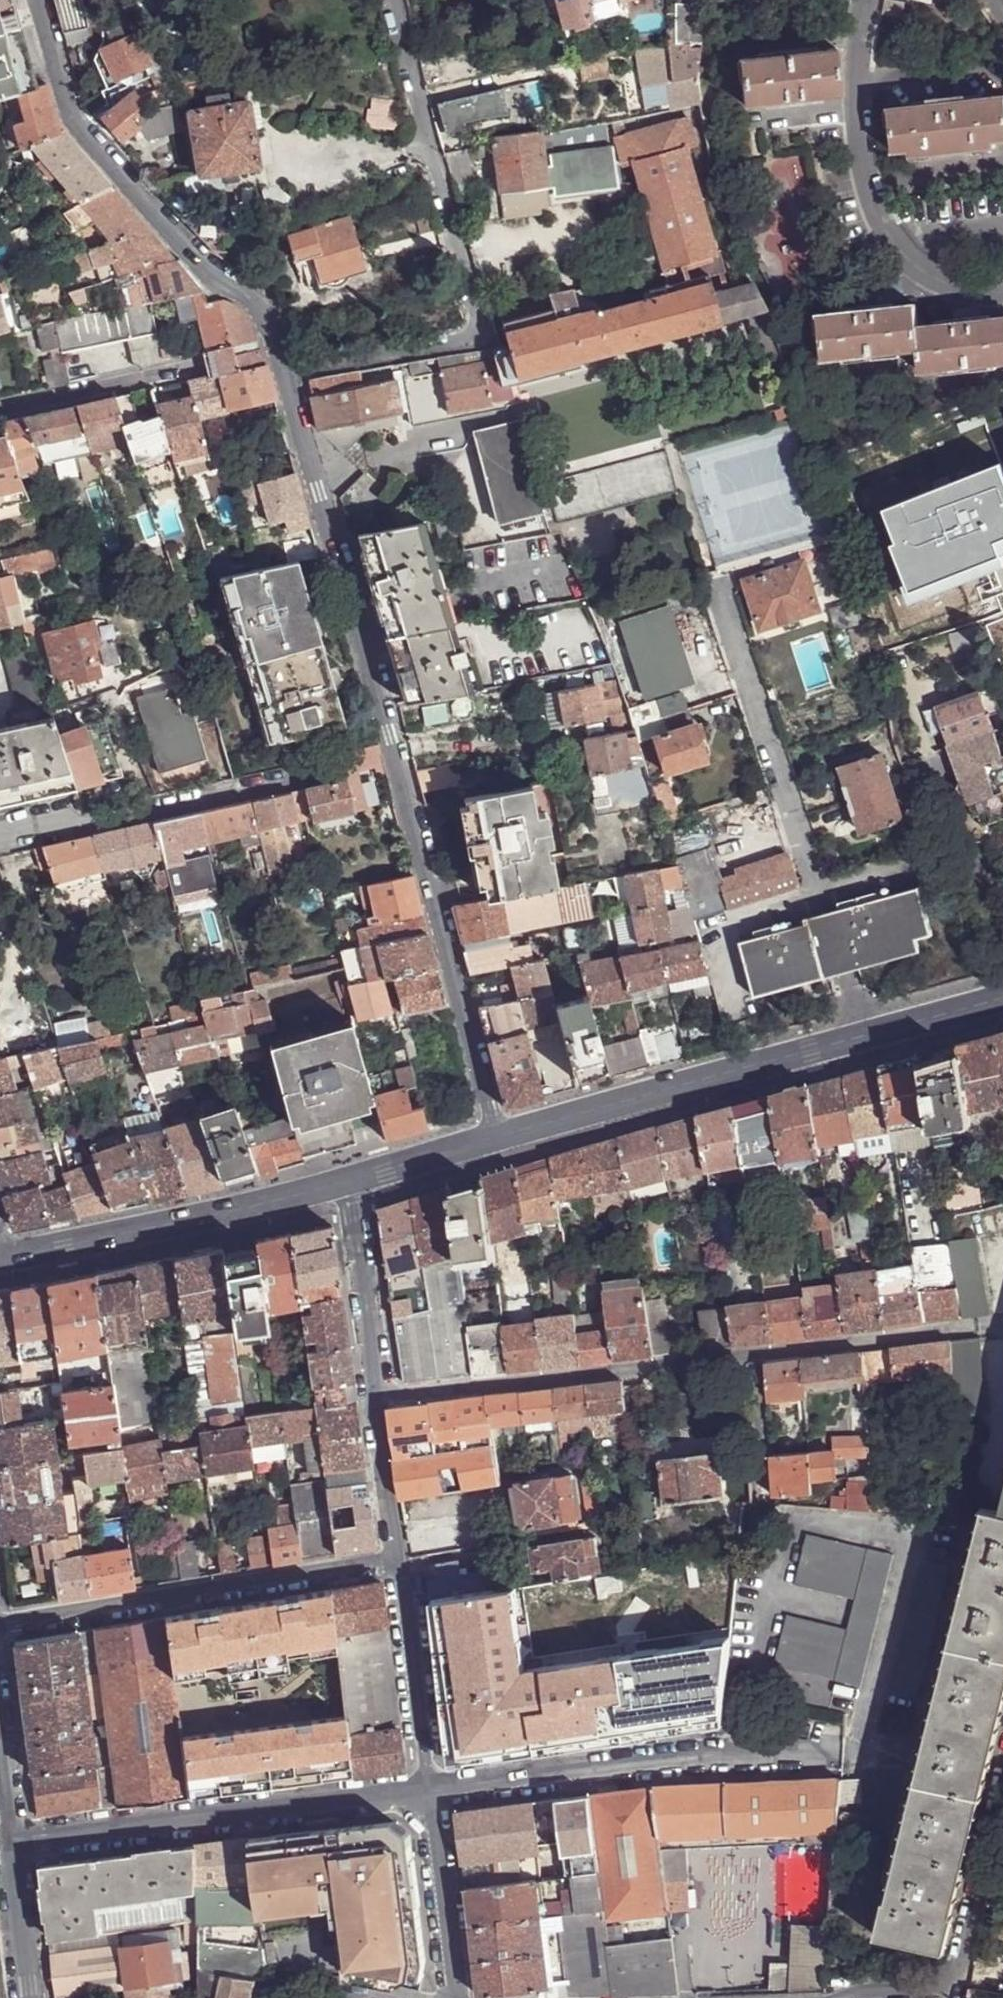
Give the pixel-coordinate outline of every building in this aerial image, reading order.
[(14,0),(0,0),(0,30),(22,24),(16,5),(14,0)] [(64,33),(89,27),(83,0),(55,0),(64,33)] [(561,11),(558,0),(537,0),(541,17),(561,11)] [(561,11),(566,28),(599,20),(594,0),(558,0),(561,11)] [(599,20),(623,13),(620,2),(627,0),(594,0),(599,20)] [(707,0),(677,0),(681,46),(702,46),(707,0)] [(34,69),(30,53),(22,24),(0,30),(0,96),(20,90),(39,84),(34,69)] [(120,29),(109,34),(114,45),(103,50),(111,68),(116,80),(150,64),(137,36),(126,40),(120,29)] [(698,78),(702,46),(681,46),(670,48),(674,82),(668,83),(671,106),(702,100),(698,78)] [(674,82),(670,48),(640,52),(646,87),(668,83),(674,82)] [(741,59),(745,105),(785,101),(785,104),(803,102),(802,99),(843,95),(837,48),(741,59)] [(39,84),(20,90),(28,119),(16,122),(23,146),(33,142),(64,130),(59,125),(54,105),(47,82),(39,84)] [(211,89),(212,96),(225,94),(224,87),(211,89)] [(162,88),(161,88),(153,92),(156,98),(157,99),(165,95),(162,88)] [(507,90),(444,105),(452,138),(475,133),(472,122),(483,119),(514,119),(507,90)] [(156,98),(153,92),(153,91),(139,97),(145,103),(156,98)] [(144,103),(145,103),(139,97),(135,92),(118,105),(102,119),(118,137),(121,141),(134,131),(140,125),(132,116),(142,108),(145,105),(144,103)] [(249,102),(231,105),(229,93),(225,94),(212,96),(207,97),(209,108),(190,112),(201,175),(210,174),(224,172),(226,182),(240,180),(238,170),(261,167),(249,102)] [(959,101),(958,97),(950,98),(941,99),(941,103),(891,108),(895,152),(912,150),(929,149),(929,155),(980,149),(979,143),(996,141),(1002,140),(1002,96),(959,101)] [(398,130),(401,99),(390,98),(376,97),(376,99),(374,128),(398,130)] [(672,110),(703,104),(702,100),(671,106),(672,110)] [(178,102),(142,108),(132,116),(140,125),(134,131),(146,129),(147,134),(182,127),(178,102)] [(701,262),(722,259),(720,252),(716,253),(688,149),(698,146),(690,118),(618,137),(625,164),(635,162),(665,272),(697,266),(701,262)] [(535,131),(495,137),(496,147),(497,155),(502,196),(505,218),(554,212),(550,188),(556,188),(557,192),(608,184),(621,182),(615,144),(612,145),(608,122),(553,132),(552,124),(534,127),(535,131)] [(33,142),(58,171),(50,179),(72,206),(115,189),(88,158),(64,130),(33,142)] [(997,148),(996,141),(979,143),(980,149),(997,148)] [(491,148),(491,146),(468,151),(470,159),(492,155),(491,148)] [(210,174),(201,175),(184,177),(186,196),(212,193),(210,174)] [(72,206),(46,217),(49,225),(71,217),(73,225),(79,222),(85,230),(100,220),(116,240),(147,228),(129,206),(115,189),(72,206)] [(289,233),(298,263),(304,261),(307,273),(311,285),(368,268),(354,215),(289,233)] [(49,225),(46,217),(39,220),(41,227),(49,225)] [(115,254),(121,277),(143,271),(176,261),(160,243),(147,228),(116,240),(112,241),(115,254)] [(112,241),(101,246),(104,256),(104,258),(115,254),(112,241)] [(101,246),(93,248),(96,259),(104,256),(101,246)] [(726,273),(722,259),(701,262),(697,266),(665,272),(668,284),(649,288),(629,293),(631,301),(623,304),(620,293),(604,298),(606,308),(599,310),(593,286),(489,306),(498,332),(507,330),(519,376),(633,346),(635,353),(651,349),(649,341),(753,314),(768,310),(756,288),(742,292),(738,291),(734,289),(730,290),(727,280),(714,283),(711,276),(723,274),(726,273)] [(176,261),(143,271),(144,276),(148,275),(149,279),(144,280),(129,283),(133,306),(149,303),(176,297),(192,294),(202,292),(187,274),(176,261)] [(668,284),(665,272),(646,276),(649,288),(668,284)] [(120,278),(92,286),(95,297),(118,291),(118,287),(122,285),(120,278)] [(742,292),(756,288),(754,283),(734,289),(738,291),(742,292)] [(92,286),(83,288),(86,299),(95,297),(92,286)] [(71,292),(76,302),(86,299),(83,288),(71,292)] [(24,328),(14,290),(0,294),(0,331),(12,328),(17,331),(24,329),(24,328)] [(198,317),(207,351),(230,346),(224,322),(229,321),(224,300),(218,300),(207,302),(202,292),(192,294),(198,317)] [(192,294),(176,297),(180,314),(181,314),(183,320),(198,317),(192,294)] [(882,308),(881,297),(876,297),(876,296),(859,298),(860,311),(820,315),(826,361),(920,350),(923,372),(1002,362),(1002,316),(978,318),(977,307),(956,308),(957,321),(921,325),(918,304),(882,308)] [(204,353),(210,377),(211,378),(223,376),(266,366),(262,350),(236,355),(234,346),(255,341),(254,338),(250,327),(246,317),(234,303),(224,300),(229,321),(224,322),(230,346),(207,351),(205,352),(204,353)] [(57,321),(65,352),(109,343),(129,339),(156,334),(157,334),(149,303),(133,306),(82,316),(57,321)] [(783,402),(799,398),(768,310),(753,314),(783,402)] [(51,386),(71,382),(65,352),(57,321),(39,325),(45,353),(52,351),(54,359),(45,361),(51,386)] [(134,368),(164,362),(163,359),(160,349),(156,334),(129,339),(134,368)] [(193,344),(160,349),(163,359),(194,354),(193,344)] [(519,395),(515,381),(505,347),(503,348),(406,363),(407,371),(418,441),(456,434),(453,413),(496,404),(495,400),(519,395)] [(406,363),(395,365),(396,372),(407,371),(406,363)] [(313,382),(321,429),(403,415),(396,372),(395,365),(380,368),(382,382),(366,385),(363,370),(316,378),(313,382)] [(266,366),(223,376),(231,409),(276,399),(272,383),(266,366)] [(210,377),(191,382),(196,399),(201,417),(232,410),(231,409),(223,376),(211,378),(210,377)] [(132,395),(116,398),(126,426),(142,473),(177,461),(176,459),(162,415),(144,420),(140,418),(132,395)] [(89,404),(79,406),(88,432),(89,435),(126,426),(116,398),(89,404)] [(165,406),(159,407),(162,415),(176,459),(209,451),(209,450),(201,417),(196,399),(165,406)] [(39,415),(26,418),(39,448),(41,447),(47,463),(81,455),(95,453),(89,435),(88,432),(83,433),(74,407),(39,415)] [(775,423),(805,415),(803,407),(786,411),(772,415),(775,423)] [(11,437),(17,456),(34,450),(39,448),(26,418),(18,420),(7,422),(11,437)] [(950,485),(1002,470),(1002,421),(1002,420),(938,438),(950,485)] [(504,545),(552,535),(546,513),(546,511),(554,509),(557,521),(677,486),(667,452),(548,485),(550,492),(542,494),(525,421),(478,433),(504,545)] [(32,499),(20,468),(20,466),(17,456),(11,437),(0,439),(0,507),(19,502),(32,499)] [(862,467),(865,476),(845,483),(858,521),(933,495),(917,448),(862,467)] [(17,456),(20,466),(38,459),(34,450),(17,456)] [(209,451),(176,459),(177,461),(178,464),(182,463),(186,474),(214,466),(210,450),(209,450),(209,451)] [(81,455),(47,463),(54,481),(87,473),(81,455)] [(257,461),(238,466),(249,505),(268,500),(275,523),(289,519),(293,532),(313,527),(298,473),(263,482),(257,461)] [(105,481),(101,471),(93,473),(97,484),(105,481)] [(885,521),(896,555),(890,560),(910,606),(1000,572),(995,556),(1002,553),(1002,490),(998,478),(885,521)] [(19,502),(0,507),(0,518),(22,513),(19,502)] [(162,534),(154,509),(140,513),(149,538),(162,534)] [(442,539),(460,536),(454,518),(437,520),(442,539)] [(449,624),(440,594),(448,592),(427,521),(359,533),(376,591),(389,635),(449,624)] [(4,563),(7,572),(13,570),(35,565),(35,562),(39,561),(57,558),(55,548),(3,559),(4,563)] [(804,565),(800,553),(770,561),(774,574),(749,582),(765,630),(785,624),(802,618),(823,611),(808,564),(804,565)] [(59,564),(57,558),(39,561),(41,569),(59,564)] [(262,571),(222,579),(273,745),(350,728),(324,639),(302,562),(262,571)] [(23,622),(24,621),(13,570),(7,572),(8,574),(0,576),(0,627),(8,625),(23,622)] [(156,609),(167,607),(163,592),(153,594),(154,599),(156,609)] [(649,699),(692,685),(663,592),(620,606),(649,699)] [(73,597),(76,611),(91,607),(88,594),(73,597)] [(860,654),(874,651),(861,605),(835,612),(840,631),(853,628),(860,654)] [(805,626),(802,618),(785,624),(788,631),(805,626)] [(48,633),(58,677),(76,673),(78,680),(102,674),(94,641),(99,639),(95,621),(48,633)] [(469,692),(461,663),(469,661),(465,647),(457,650),(449,624),(389,635),(399,670),(409,704),(469,692)] [(29,646),(6,650),(5,650),(5,652),(21,703),(47,699),(29,646)] [(560,691),(567,726),(605,719),(598,684),(560,691)] [(139,697),(151,736),(162,771),(209,756),(195,709),(183,712),(175,685),(139,697)] [(553,729),(567,726),(560,691),(547,694),(553,729)] [(983,691),(939,708),(965,782),(961,790),(962,794),(970,798),(977,819),(982,818),(986,829),(1002,822),(1002,745),(983,691)] [(683,693),(632,710),(635,720),(638,729),(689,711),(683,693)] [(0,727),(0,804),(42,795),(77,787),(53,715),(0,727)] [(638,733),(638,729),(635,720),(621,723),(623,727),(617,728),(618,736),(638,733)] [(702,742),(696,725),(657,738),(669,775),(710,762),(703,741),(702,742)] [(633,754),(644,753),(638,733),(618,736),(587,742),(592,777),(609,774),(633,770),(636,770),(633,754)] [(636,770),(648,767),(644,753),(633,754),(636,770)] [(853,800),(894,787),(884,755),(850,766),(854,781),(848,783),(853,800)] [(843,768),(848,783),(854,781),(850,766),(843,768)] [(454,774),(453,767),(418,772),(422,787),(448,781),(447,775),(454,774)] [(902,785),(912,781),(909,773),(899,777),(902,785)] [(614,806),(609,774),(592,777),(600,808),(614,806)] [(350,779),(305,789),(308,803),(313,820),(357,811),(350,779)] [(897,794),(915,788),(912,781),(902,785),(894,787),(897,794)] [(897,794),(894,787),(853,800),(860,819),(866,817),(871,832),(905,821),(897,794)] [(553,858),(552,854),(550,846),(545,820),(544,814),(540,815),(535,788),(468,799),(470,808),(472,818),(477,847),(479,855),(482,854),(488,886),(491,901),(505,898),(562,889),(556,857),(553,858)] [(305,789),(299,790),(303,804),(308,803),(305,789)] [(263,798),(256,800),(263,829),(270,875),(293,869),(284,824),(307,819),(303,804),(299,790),(263,798)] [(214,809),(200,812),(208,841),(243,834),(257,830),(249,801),(214,809)] [(472,818),(470,808),(463,809),(473,856),(476,855),(481,887),(488,886),(482,854),(479,855),(477,847),(472,818)] [(172,818),(151,822),(159,852),(208,841),(200,812),(172,818)] [(551,813),(544,814),(545,820),(550,846),(557,845),(551,813)] [(865,834),(871,832),(866,817),(860,819),(865,834)] [(115,830),(92,835),(104,872),(160,857),(159,852),(151,822),(115,830)] [(682,883),(687,901),(690,910),(693,921),(729,909),(722,889),(721,889),(704,830),(670,840),(678,869),(682,883)] [(243,834),(208,841),(211,856),(246,848),(243,834)] [(63,842),(32,848),(37,868),(48,866),(55,893),(106,880),(104,872),(92,835),(63,842)] [(801,885),(790,852),(735,870),(739,883),(722,889),(729,909),(801,885)] [(659,872),(628,877),(635,909),(668,903),(665,885),(682,883),(678,869),(659,872)] [(166,879),(164,870),(155,872),(160,888),(168,886),(166,879)] [(366,915),(369,926),(423,913),(418,895),(413,875),(368,884),(374,914),(366,915)] [(628,877),(613,880),(620,911),(635,909),(628,877)] [(374,914),(368,884),(362,886),(367,906),(340,912),(342,932),(358,928),(369,926),(366,915),(374,914)] [(454,906),(462,940),(511,931),(595,916),(589,884),(562,889),(505,898),(491,901),(454,906)] [(841,910),(860,966),(923,949),(920,941),(937,937),(923,888),(841,910)] [(670,913),(668,903),(635,909),(641,944),(657,941),(680,937),(690,936),(697,935),(693,921),(690,910),(670,913)] [(641,944),(635,909),(620,911),(626,947),(636,945),(641,944)] [(826,914),(812,917),(830,973),(845,969),(858,966),(860,966),(841,910),(826,914)] [(340,912),(331,914),(336,933),(342,932),(340,912)] [(397,975),(437,967),(431,943),(423,913),(369,926),(358,928),(363,945),(341,950),(342,957),(345,967),(349,982),(350,984),(388,977),(397,975)] [(830,973),(812,917),(807,918),(808,924),(742,942),(757,999),(830,979),(828,974),(830,973)] [(712,984),(709,973),(709,971),(708,971),(697,935),(690,936),(691,945),(681,947),(680,937),(657,941),(660,951),(668,981),(695,975),(704,973),(707,984),(712,984)] [(513,966),(534,962),(532,946),(514,949),(513,941),(465,951),(469,966),(471,973),(513,966)] [(638,954),(636,945),(626,947),(619,948),(621,958),(630,990),(668,981),(660,951),(638,954)] [(589,963),(587,953),(580,955),(591,994),(594,1006),(632,997),(630,990),(621,958),(593,962),(589,963)] [(342,957),(294,968),(294,969),(293,970),(295,978),(345,967),(342,957)] [(520,1001),(554,994),(545,961),(534,962),(513,966),(517,984),(486,989),(488,994),(491,1005),(520,1001)] [(250,976),(253,988),(295,978),(293,970),(294,969),(294,968),(293,966),(250,976)] [(447,1004),(437,967),(397,975),(406,1012),(447,1004)] [(342,983),(352,1014),(357,1013),(359,1020),(396,1011),(388,977),(350,984),(349,982),(342,983)] [(223,983),(226,993),(248,989),(245,979),(223,983)] [(196,989),(199,1000),(218,995),(215,985),(196,989)] [(204,1016),(219,1057),(261,1048),(256,1030),(264,1028),(253,988),(248,989),(226,993),(218,995),(199,1000),(204,1016)] [(566,1091),(579,1088),(577,1077),(557,1003),(554,994),(520,1001),(527,1029),(537,1066),(544,1065),(552,1096),(566,1091)] [(592,1073),(610,1068),(605,1046),(594,1006),(591,994),(557,1003),(577,1077),(592,1073)] [(757,999),(720,1010),(725,1027),(762,1017),(757,999)] [(489,1041),(527,1029),(520,1001),(491,1005),(480,1007),(487,1031),(489,1041)] [(630,1030),(640,1027),(635,1008),(624,1010),(630,1030)] [(145,1071),(219,1057),(204,1016),(170,1023),(174,1035),(157,1038),(154,1027),(131,1031),(135,1045),(145,1071)] [(355,1135),(384,1128),(369,1076),(354,1021),(311,1033),(334,1110),(347,1107),(355,1135)] [(92,1026),(95,1039),(115,1035),(112,1022),(92,1026)] [(676,1030),(655,1036),(654,1032),(651,1033),(649,1028),(641,1030),(651,1068),(673,1062),(684,1059),(676,1030)] [(529,1102),(545,1098),(537,1066),(527,1029),(489,1041),(507,1109),(529,1102)] [(99,1052),(135,1045),(131,1031),(115,1035),(95,1039),(99,1052)] [(311,1033),(269,1044),(291,1122),(301,1120),(334,1110),(311,1033)] [(958,1044),(960,1052),(969,1110),(1002,1104),(1002,1071),(997,1033),(971,1041),(958,1044)] [(634,1072),(645,1070),(637,1038),(605,1046),(610,1068),(613,1079),(634,1072)] [(47,1049),(58,1047),(56,1039),(45,1041),(47,1049)] [(69,1080),(105,1070),(99,1052),(95,1039),(58,1047),(68,1076),(69,1080)] [(412,1058),(407,1040),(393,1043),(397,1062),(412,1058)] [(36,1085),(68,1076),(58,1047),(47,1049),(24,1054),(36,1085)] [(938,1059),(920,1064),(929,1125),(930,1131),(971,1124),(969,1110),(960,1052),(938,1059)] [(36,1085),(24,1054),(0,1059),(0,1093),(36,1085)] [(898,1061),(882,1066),(892,1131),(929,1125),(920,1064),(918,1055),(898,1061)] [(406,1066),(413,1064),(412,1058),(397,1062),(399,1068),(406,1066)] [(369,1076),(384,1128),(387,1140),(408,1134),(427,1129),(423,1105),(413,1064),(406,1066),(399,1068),(369,1076)] [(859,1072),(845,1076),(854,1137),(892,1131),(882,1066),(859,1072)] [(238,1171),(257,1165),(237,1107),(225,1075),(224,1074),(188,1080),(193,1095),(222,1176),(238,1171)] [(823,1082),(807,1086),(817,1145),(855,1140),(854,1137),(845,1076),(823,1082)] [(46,1114),(36,1085),(0,1093),(0,1125),(46,1114)] [(784,1092),(771,1096),(781,1160),(818,1154),(817,1145),(807,1086),(784,1092)] [(158,1110),(150,1087),(114,1095),(121,1116),(122,1118),(158,1110)] [(222,1176),(193,1095),(167,1103),(175,1126),(165,1129),(186,1192),(204,1189),(224,1184),(222,1176)] [(751,1102),(735,1106),(745,1179),(783,1172),(781,1160),(771,1096),(751,1102)] [(296,1131),(268,1140),(264,1125),(258,1126),(251,1103),(237,1107),(257,1165),(259,1175),(277,1170),(294,1165),(304,1163),(296,1131)] [(475,1117),(473,1103),(467,1114),(467,1119),(475,1117)] [(746,1186),(745,1179),(735,1106),(711,1113),(698,1117),(706,1171),(725,1168),(728,1189),(746,1186)] [(166,1196),(186,1192),(165,1129),(158,1110),(122,1118),(149,1200),(166,1196)] [(303,1128),(336,1118),(334,1110),(301,1120),(303,1128)] [(43,1148),(57,1145),(46,1114),(0,1125),(0,1158),(43,1148)] [(131,1204),(149,1200),(122,1118),(121,1116),(87,1126),(98,1164),(112,1208),(131,1204)] [(674,1123),(659,1127),(667,1179),(706,1171),(698,1117),(674,1123)] [(930,1131),(929,1125),(892,1131),(894,1146),(931,1141),(930,1131)] [(639,1133),(620,1138),(627,1186),(667,1179),(659,1127),(639,1133)] [(384,1128),(355,1135),(358,1148),(387,1140),(384,1128)] [(892,1131),(854,1137),(855,1140),(857,1153),(894,1146),(892,1131)] [(592,1209),(630,1203),(627,1186),(620,1138),(596,1145),(582,1149),(590,1193),(592,1209)] [(39,1181),(53,1177),(43,1148),(0,1158),(0,1185),(2,1192),(39,1181)] [(564,1154),(551,1157),(557,1198),(590,1193),(582,1149),(564,1154)] [(541,1231),(540,1225),(561,1222),(557,1198),(551,1157),(532,1164),(515,1169),(525,1233),(541,1231)] [(94,1211),(112,1208),(98,1164),(66,1173),(69,1182),(79,1215),(94,1211)] [(497,1174),(482,1179),(484,1188),(493,1254),(499,1293),(500,1301),(534,1296),(525,1233),(515,1169),(497,1174)] [(978,1173),(948,1179),(954,1213),(983,1206),(978,1173)] [(667,1179),(627,1186),(630,1203),(656,1198),(670,1196),(667,1179)] [(14,1228),(50,1220),(42,1190),(39,1181),(2,1192),(10,1215),(14,1228)] [(67,1217),(79,1215),(69,1182),(42,1190),(50,1220),(67,1217)] [(465,1193),(451,1198),(459,1255),(460,1260),(493,1254),(484,1188),(465,1193)] [(449,1189),(413,1200),(424,1266),(459,1255),(451,1198),(449,1189)] [(379,1211),(395,1317),(431,1309),(424,1266),(413,1200),(395,1206),(379,1211)] [(866,1209),(855,1211),(863,1261),(874,1260),(866,1209)] [(792,1232),(820,1229),(824,1263),(836,1262),(828,1214),(790,1218),(792,1232)] [(311,1230),(288,1235),(298,1305),(341,1296),(340,1290),(333,1243),(331,1227),(311,1230)] [(269,1239),(254,1242),(255,1251),(264,1312),(298,1306),(298,1305),(288,1235),(269,1239)] [(951,1242),(957,1288),(961,1319),(987,1316),(976,1238),(951,1242)] [(957,1288),(950,1245),(915,1249),(923,1292),(957,1288)] [(205,1329),(201,1330),(199,1316),(229,1313),(221,1257),(220,1249),(189,1255),(172,1259),(180,1307),(185,1343),(202,1340),(213,1402),(241,1398),(237,1369),(233,1342),(232,1332),(206,1335),(205,1329)] [(232,1332),(233,1342),(260,1337),(260,1332),(266,1330),(264,1312),(255,1251),(237,1254),(221,1257),(229,1313),(232,1332)] [(459,1255),(424,1266),(431,1309),(395,1317),(398,1340),(469,1330),(465,1298),(460,1260),(459,1255)] [(148,1264),(133,1267),(140,1316),(180,1307),(172,1259),(148,1264)] [(111,1271),(94,1274),(105,1350),(145,1344),(140,1316),(133,1267),(111,1271)] [(913,1267),(876,1272),(878,1282),(915,1278),(913,1267)] [(875,1269),(838,1274),(839,1282),(848,1333),(866,1330),(884,1328),(878,1282),(876,1272),(875,1269)] [(572,1301),(568,1273),(556,1274),(559,1303),(572,1301)] [(68,1280),(45,1284),(55,1355),(55,1358),(105,1350),(94,1274),(68,1280)] [(915,1278),(878,1282),(884,1328),(905,1325),(923,1323),(918,1293),(915,1278)] [(802,1297),(809,1337),(831,1335),(848,1333),(839,1282),(801,1288),(802,1297)] [(23,1289),(9,1292),(19,1361),(55,1355),(45,1284),(23,1289)] [(642,1287),(605,1291),(608,1310),(615,1360),(637,1357),(652,1356),(649,1332),(644,1302),(642,1287)] [(961,1319),(957,1288),(923,1292),(918,1293),(923,1323),(961,1319)] [(19,1361),(9,1292),(0,1293),(0,1364),(19,1361)] [(341,1296),(298,1305),(298,1306),(310,1388),(353,1381),(345,1322),(341,1296)] [(802,1297),(765,1302),(771,1342),(792,1339),(809,1337),(802,1297)] [(661,1300),(644,1302),(649,1332),(666,1329),(661,1300)] [(765,1302),(727,1307),(734,1346),(755,1344),(771,1342),(765,1302)] [(734,1346),(727,1307),(699,1310),(705,1350),(734,1346)] [(615,1360),(608,1310),(601,1311),(603,1331),(577,1333),(581,1364),(599,1362),(615,1360)] [(601,1311),(574,1315),(577,1333),(603,1331),(601,1311)] [(574,1313),(536,1316),(537,1321),(544,1368),(581,1364),(577,1333),(574,1315),(574,1313)] [(537,1321),(503,1326),(510,1372),(530,1370),(544,1368),(537,1321)] [(503,1326),(469,1330),(476,1376),(495,1374),(510,1372),(503,1326)] [(666,1329),(649,1332),(652,1356),(677,1353),(674,1329),(666,1329)] [(476,1376),(469,1330),(398,1340),(404,1384),(476,1376)] [(965,1340),(951,1342),(952,1372),(954,1416),(982,1415),(980,1339),(965,1340)] [(910,1346),(862,1352),(863,1375),(864,1377),(892,1374),(892,1379),(952,1372),(951,1342),(910,1346)] [(145,1344),(105,1350),(111,1386),(117,1431),(157,1424),(145,1344)] [(863,1375),(862,1352),(829,1356),(803,1359),(805,1382),(812,1381),(814,1392),(848,1388),(848,1377),(863,1375)] [(767,1400),(806,1397),(805,1382),(803,1359),(784,1361),(765,1364),(767,1400)] [(22,1382),(19,1361),(0,1364),(0,1385),(22,1382)] [(251,1367),(237,1369),(241,1398),(242,1402),(244,1419),(258,1416),(251,1367)] [(278,1414),(272,1371),(258,1373),(263,1416),(278,1414)] [(313,1409),(322,1469),(323,1480),(334,1554),(375,1547),(361,1436),(353,1381),(310,1388),(313,1409)] [(587,1385),(591,1414),(623,1410),(620,1381),(602,1383),(587,1385)] [(23,1390),(22,1382),(0,1385),(0,1393),(23,1390)] [(50,1420),(63,1418),(60,1393),(59,1385),(23,1390),(0,1393),(0,1428),(50,1420)] [(593,1432),(591,1414),(587,1385),(575,1387),(556,1389),(559,1418),(562,1436),(593,1432)] [(111,1386),(60,1393),(63,1418),(67,1443),(118,1436),(117,1431),(111,1386)] [(525,1422),(559,1418),(556,1389),(538,1391),(521,1393),(525,1422)] [(490,1426),(507,1424),(507,1433),(526,1430),(525,1422),(521,1393),(502,1395),(486,1397),(490,1426)] [(395,1463),(401,1499),(411,1497),(478,1487),(500,1483),(498,1472),(490,1426),(486,1397),(392,1408),(389,1410),(388,1414),(395,1463)] [(213,1406),(196,1409),(198,1428),(201,1445),(205,1474),(251,1466),(248,1447),(244,1419),(242,1402),(213,1406)] [(313,1409),(278,1414),(282,1442),(302,1439),(307,1471),(322,1469),(313,1409)] [(864,1438),(868,1438),(865,1409),(852,1409),(854,1438),(834,1439),(833,1452),(834,1460),(865,1458),(864,1438)] [(282,1442),(278,1414),(263,1416),(258,1416),(244,1419),(248,1447),(282,1442)] [(50,1420),(0,1428),(0,1467),(55,1458),(50,1420)] [(201,1445),(198,1428),(158,1435),(159,1440),(161,1452),(201,1445)] [(167,1490),(165,1482),(161,1452),(159,1440),(120,1446),(120,1447),(124,1480),(127,1501),(167,1494),(167,1490)] [(205,1474),(201,1445),(161,1452),(165,1482),(205,1474)] [(124,1480),(120,1447),(82,1453),(86,1479),(85,1479),(86,1484),(124,1480)] [(812,1484),(834,1481),(834,1460),(833,1452),(810,1454),(812,1484)] [(82,1453),(69,1456),(63,1457),(66,1480),(72,1480),(72,1481),(85,1479),(86,1479),(82,1453)] [(722,1497),(717,1453),(659,1460),(664,1504),(722,1497)] [(812,1495),(812,1484),(810,1454),(808,1454),(771,1456),(772,1470),(774,1497),(812,1495)] [(580,1457),(588,1529),(603,1526),(595,1455),(580,1457)] [(55,1458),(0,1467),(0,1505),(60,1496),(55,1458)] [(498,1472),(500,1483),(478,1487),(479,1495),(505,1491),(504,1482),(509,1482),(515,1474),(514,1469),(498,1472)] [(168,1496),(208,1489),(205,1474),(165,1482),(167,1490),(167,1494),(168,1496)] [(525,1528),(556,1523),(557,1534),(578,1530),(572,1475),(517,1483),(525,1528)] [(334,1554),(323,1480),(288,1485),(293,1525),(299,1560),(317,1557),(334,1554)] [(753,1503),(751,1482),(734,1483),(736,1505),(743,1505),(753,1503)] [(832,1510),(872,1513),(871,1499),(870,1482),(850,1484),(849,1498),(833,1498),(832,1510)] [(60,1496),(0,1505),(0,1538),(1,1544),(33,1539),(66,1534),(60,1496)] [(872,1513),(899,1515),(898,1497),(883,1496),(883,1498),(871,1499),(872,1513)] [(401,1499),(405,1523),(415,1522),(411,1497),(401,1499)] [(1002,1703),(1002,1514),(999,1513),(979,1508),(976,1521),(977,1521),(902,1834),(886,1900),(884,1899),(875,1937),(878,1937),(879,1935),(944,1952),(953,1917),(951,1916),(1002,1703)] [(283,1562),(299,1560),(293,1525),(265,1530),(271,1564),(283,1562)] [(428,1534),(432,1555),(463,1550),(459,1529),(428,1534)] [(55,1601),(89,1595),(82,1555),(78,1533),(66,1534),(33,1539),(36,1562),(37,1570),(47,1569),(50,1598),(55,1601)] [(794,1585),(855,1600),(848,1630),(787,1615),(775,1666),(861,1687),(893,1556),(806,1534),(794,1585)] [(249,1568),(265,1565),(261,1536),(245,1538),(249,1568)] [(221,1573),(236,1570),(230,1537),(216,1540),(217,1548),(221,1573)] [(553,1568),(555,1580),(568,1579),(579,1577),(578,1562),(585,1560),(583,1539),(531,1547),(533,1571),(553,1568)] [(180,1579),(199,1576),(194,1541),(175,1544),(175,1546),(180,1579)] [(165,1582),(180,1579),(175,1546),(161,1549),(165,1582)] [(112,1591),(135,1587),(128,1548),(82,1555),(89,1595),(112,1591)] [(206,1575),(221,1573),(217,1548),(203,1550),(206,1575)] [(568,1579),(587,1720),(615,1716),(700,1705),(725,1701),(739,1549),(579,1577),(568,1579)] [(432,1593),(432,1601),(486,1592),(484,1571),(460,1575),(458,1559),(428,1564),(432,1593)] [(432,1601),(437,1639),(441,1675),(506,1666),(508,1688),(500,1689),(501,1698),(445,1704),(448,1735),(452,1764),(481,1760),(548,1751),(590,1745),(587,1720),(568,1579),(555,1580),(486,1592),(432,1601)] [(355,1586),(330,1590),(335,1631),(384,1624),(379,1582),(355,1586)] [(286,1598),(163,1618),(166,1643),(170,1671),(228,1664),(289,1656),(337,1649),(335,1631),(330,1590),(286,1598)] [(139,1622),(95,1630),(101,1673),(107,1718),(113,1761),(113,1764),(119,1806),(154,1802),(189,1797),(180,1737),(170,1671),(166,1643),(163,1618),(139,1622)] [(384,1624),(335,1631),(337,1649),(346,1715),(348,1736),(397,1730),(391,1678),(384,1624)] [(19,1687),(101,1673),(95,1630),(13,1643),(17,1668),(19,1687)] [(289,1656),(228,1664),(229,1675),(290,1666),(289,1656)] [(107,1718),(101,1673),(19,1687),(22,1712),(25,1730),(89,1721),(107,1718)] [(346,1715),(180,1737),(189,1797),(276,1786),(353,1776),(348,1736),(346,1715)] [(95,1764),(89,1721),(25,1730),(27,1751),(30,1774),(95,1764)] [(397,1730),(348,1736),(353,1776),(384,1772),(402,1770),(397,1730)] [(95,1768),(95,1764),(30,1774),(34,1801),(36,1817),(85,1811),(119,1806),(113,1764),(95,1768)] [(858,1779),(841,1780),(839,1803),(860,1802),(858,1779)] [(714,1784),(654,1786),(665,1885),(688,1883),(684,1847),(683,1836),(837,1831),(839,1803),(841,1780),(818,1780),(714,1784)] [(626,1917),(668,1913),(665,1888),(665,1885),(654,1786),(618,1791),(592,1795),(601,1872),(605,1911),(606,1919),(626,1917)] [(458,1813),(467,1889),(543,1879),(533,1803),(458,1813)] [(423,1981),(426,1963),(411,1835),(394,1821),(355,1826),(250,1840),(258,1907),(297,1901),(299,1915),(314,1913),(313,1906),(336,1902),(346,1907),(348,1926),(340,1927),(343,1947),(353,1946),(357,1971),(408,1979),(423,1981)] [(836,1842),(837,1831),(683,1836),(684,1847),(836,1842)] [(235,1923),(223,1922),(222,1912),(244,1913),(244,1921),(260,1922),(260,1920),(258,1907),(250,1840),(237,1841),(208,1845),(198,1846),(201,1921),(201,1940),(201,1945),(202,1971),(269,1984),(268,1968),(267,1967),(264,1948),(240,1945),(240,1934),(235,1923)] [(42,1866),(48,1911),(52,1940),(122,1932),(171,1926),(188,1924),(201,1921),(198,1846),(163,1851),(93,1860),(64,1864),(42,1866)] [(472,1927),(605,1911),(601,1872),(543,1879),(467,1889),(468,1899),(470,1916),(472,1927)] [(260,1920),(299,1915),(297,1901),(258,1907),(260,1920)] [(314,1913),(315,1916),(333,1913),(335,1928),(340,1927),(348,1926),(346,1907),(336,1902),(313,1906),(314,1913)] [(605,1911),(472,1927),(474,1950),(476,1962),(609,1947),(606,1919),(605,1911)] [(606,1919),(609,1947),(630,1945),(626,1917),(606,1919)] [(189,1944),(201,1945),(201,1940),(201,1921),(188,1924),(189,1944)] [(769,1993),(822,1991),(826,1928),(794,1927),(791,1964),(770,1963),(769,1993)] [(173,1939),(175,1956),(186,1955),(183,1929),(128,1937),(128,1945),(173,1939)] [(123,1946),(122,1932),(52,1940),(53,1953),(79,1951),(84,1994),(129,1988),(123,1946)] [(169,1983),(192,1980),(189,1955),(186,1955),(175,1956),(173,1939),(128,1945),(123,1946),(129,1988),(130,1997),(171,1997),(169,1983)] [(671,1939),(630,1945),(609,1947),(614,1995),(626,1995),(656,1993),(677,1993),(671,1939)] [(353,1946),(343,1947),(348,1981),(397,1990),(407,1983),(408,1979),(357,1971),(353,1946)] [(609,1947),(476,1962),(478,1983),(480,1997),(541,1991),(542,1997),(574,1996),(614,1995),(609,1947)] [(84,1994),(79,1951),(53,1953),(59,1997),(85,1997),(84,1994)] [(202,1971),(203,1983),(267,1997),(269,1984),(202,1971)]
